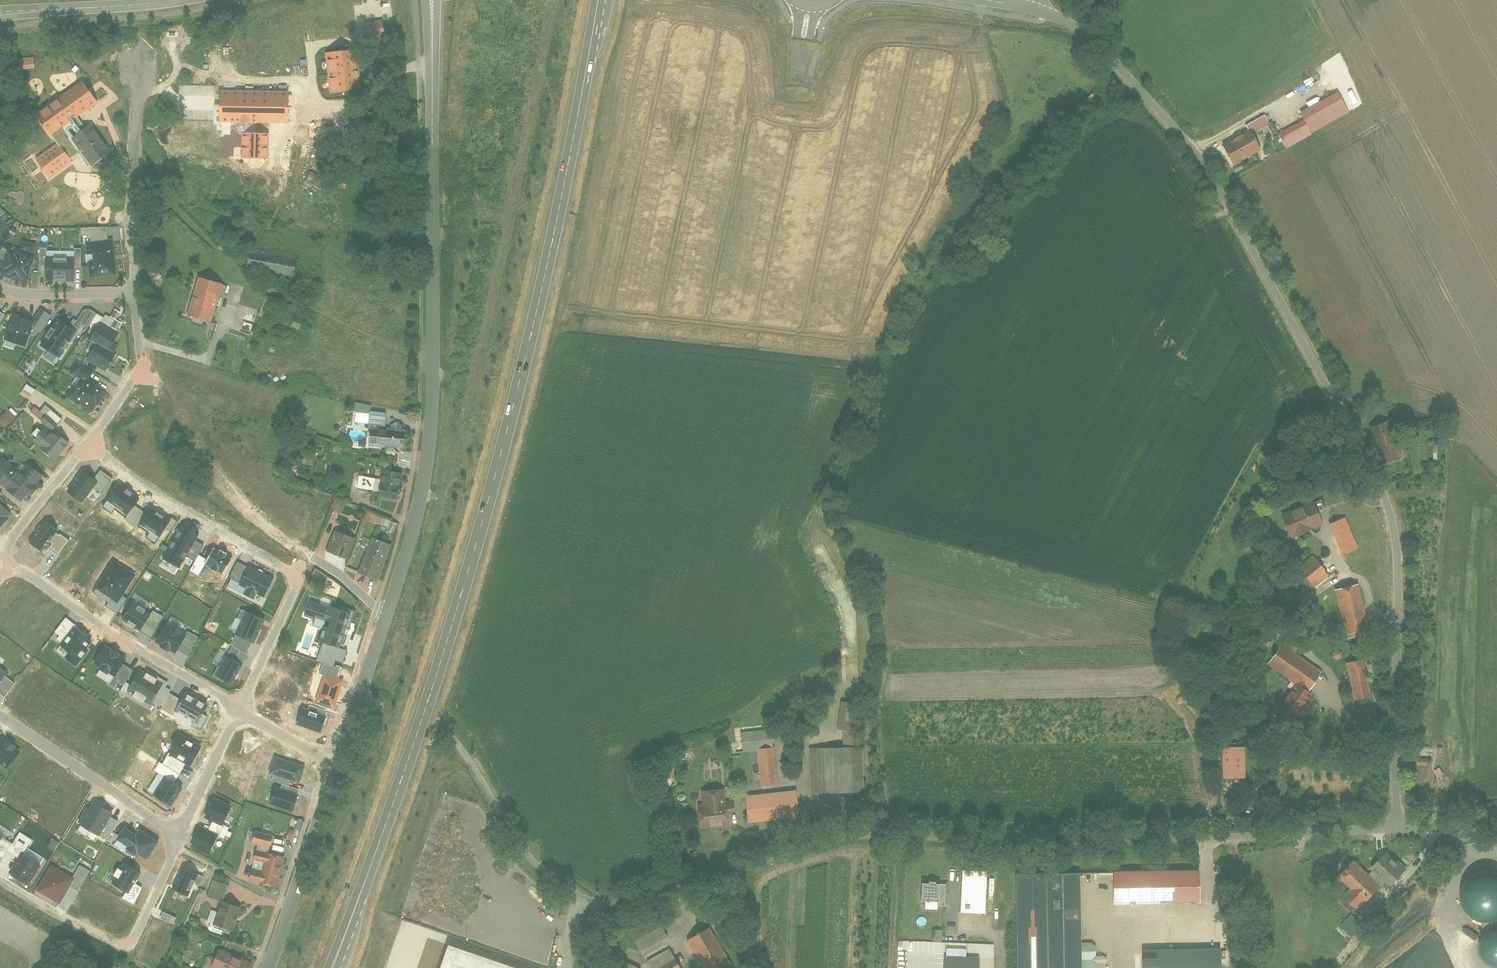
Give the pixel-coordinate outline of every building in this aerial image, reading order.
[(366,22),(366,37),(386,37),(385,21),(366,22)] [(33,77),(58,61),(51,51),(27,67),(33,77)] [(331,92),(361,89),(357,51),(327,54),(331,92)] [(57,132),(98,102),(84,82),(42,111),(57,132)] [(223,89),(222,121),(288,124),(289,92),(223,89)] [(1349,113),(1338,93),(1300,114),(1303,120),(1278,134),(1285,148),(1349,113)] [(72,139),(92,166),(112,151),(93,124),(72,139)] [(1260,150),(1250,131),(1221,146),(1232,165),(1260,150)] [(242,133),(242,157),(269,157),(269,133),(242,133)] [(72,163),(60,145),(37,161),(50,178),(72,163)] [(90,243),(85,244),(90,279),(117,276),(113,241),(108,242),(107,229),(89,231),(90,243)] [(296,257),(251,249),(247,268),(293,277),(296,257)] [(7,253),(2,280),(28,285),(34,258),(7,253)] [(45,261),(46,284),(60,284),(59,260),(45,261)] [(59,260),(60,284),(74,284),(74,260),(59,260)] [(198,277),(189,314),(213,320),(223,283),(198,277)] [(13,316),(4,342),(25,350),(34,324),(13,316)] [(115,319),(111,326),(119,330),(123,323),(115,319)] [(77,334),(57,322),(41,348),(61,360),(77,334)] [(96,344),(87,360),(106,371),(116,354),(110,350),(119,334),(101,323),(90,341),(96,344)] [(28,368),(33,362),(26,357),(21,363),(28,368)] [(70,397),(94,411),(105,391),(87,380),(92,371),(75,362),(69,372),(81,379),(70,397)] [(27,384),(21,393),(30,399),(36,389),(27,384)] [(8,426),(17,416),(8,409),(0,418),(0,420),(8,426)] [(369,447),(405,449),(406,428),(386,427),(387,412),(371,411),(369,447)] [(1403,458),(1391,421),(1369,429),(1380,465),(1403,458)] [(34,442),(55,459),(68,443),(54,431),(52,434),(45,428),(34,442)] [(43,476),(28,463),(20,472),(3,456),(0,459),(0,484),(20,502),(43,476)] [(397,499),(403,473),(384,469),(378,495),(397,499)] [(83,471),(67,492),(82,503),(93,488),(100,493),(112,478),(100,470),(93,479),(83,471)] [(124,520),(136,529),(139,525),(146,514),(135,506),(139,499),(119,486),(107,503),(126,517),(124,520)] [(15,512),(0,497),(0,527),(15,512)] [(336,497),(331,509),(342,513),(347,501),(336,497)] [(1323,526),(1313,503),(1281,516),(1291,539),(1323,526)] [(156,544),(171,521),(150,508),(146,514),(139,525),(150,532),(146,538),(156,544)] [(1350,570),(1377,559),(1355,510),(1329,521),(1350,570)] [(367,521),(384,526),(387,518),(369,512),(367,521)] [(45,519),(28,540),(42,551),(49,542),(51,544),(49,547),(61,556),(73,540),(45,519)] [(185,555),(196,561),(199,555),(205,546),(196,541),(199,536),(182,525),(169,548),(163,545),(160,549),(166,553),(162,558),(178,567),(185,555)] [(326,551),(349,560),(357,538),(334,529),(326,551)] [(359,574),(376,580),(390,544),(373,537),(359,574)] [(218,570),(223,573),(232,559),(225,555),(226,554),(221,550),(220,553),(213,549),(206,560),(199,555),(196,561),(190,571),(198,576),(206,564),(212,567),(211,568),(217,572),(218,570)] [(1314,588),(1329,577),(1313,556),(1298,567),(1314,588)] [(136,575),(113,560),(95,589),(112,599),(106,607),(117,614),(126,598),(122,596),(136,575)] [(265,598),(274,578),(249,566),(248,568),(238,563),(230,579),(240,583),(239,586),(245,589),(242,594),(254,600),(256,594),(265,598)] [(1346,643),(1372,636),(1358,584),(1302,599),(1308,621),(1339,613),(1346,643)] [(330,607),(329,608),(310,602),(306,614),(331,623),(329,629),(325,628),(321,641),(338,647),(350,614),(330,607)] [(132,603),(122,620),(151,638),(164,617),(153,610),(150,614),(132,603)] [(253,642),(264,621),(242,610),(237,619),(242,621),(236,634),(253,642)] [(166,623),(154,643),(175,655),(177,650),(188,657),(199,637),(188,631),(186,635),(166,623)] [(88,650),(94,642),(74,628),(61,646),(70,652),(66,658),(79,667),(90,652),(88,650)] [(335,662),(342,664),(346,652),(324,644),(318,661),(333,667),(335,662)] [(94,664),(116,677),(127,659),(105,646),(94,664)] [(232,646),(215,676),(231,686),(248,655),(232,646)] [(1308,694),(1322,672),(1281,646),(1267,667),(1296,685),(1278,713),(1296,725),(1314,698),(1308,694)] [(1354,702),(1372,699),(1364,662),(1347,666),(1354,702)] [(6,696),(15,684),(6,677),(8,674),(0,668),(0,691),(6,696)] [(141,670),(127,692),(152,706),(165,684),(141,670)] [(344,680),(324,674),(315,701),(335,708),(344,680)] [(198,723),(208,704),(187,693),(177,712),(198,723)] [(326,715),(302,708),(297,725),(321,732),(326,715)] [(771,731),(741,733),(743,753),(757,752),(760,786),(778,784),(775,748),(773,749),(771,731)] [(179,733),(163,764),(181,774),(185,765),(191,767),(202,746),(179,733)] [(6,770),(20,752),(2,737),(0,740),(0,765),(6,770)] [(1245,776),(1244,746),(1221,747),(1223,777),(1245,776)] [(812,796),(858,794),(857,750),(811,751),(812,796)] [(300,784),(305,766),(274,756),(269,774),(300,784)] [(164,777),(152,795),(171,807),(183,788),(164,777)] [(298,793),(276,787),(271,804),(293,811),(298,793)] [(725,791),(701,793),(702,806),(698,807),(699,830),(730,827),(729,815),(736,815),(735,802),(726,802),(725,791)] [(799,813),(797,792),(745,798),(747,819),(799,813)] [(204,818),(223,827),(232,807),(214,798),(204,818)] [(94,802),(81,825),(107,841),(118,822),(111,818),(114,814),(94,802)] [(191,847),(208,855),(218,836),(201,827),(191,847)] [(146,859),(158,841),(139,829),(135,834),(125,828),(115,843),(135,856),(137,853),(146,859)] [(252,844),(271,848),(274,835),(255,830),(252,844)] [(0,836),(0,856),(2,858),(12,844),(0,836)] [(256,851),(249,880),(278,886),(284,857),(256,851)] [(1372,871),(1373,871),(1369,876),(1380,887),(1385,882),(1391,887),(1408,869),(1389,852),(1372,871)] [(28,886),(41,865),(21,853),(9,874),(28,886)] [(1340,900),(1354,914),(1380,887),(1369,876),(1354,861),(1340,876),(1352,888),(1340,900)] [(123,863),(111,883),(127,892),(124,898),(135,904),(144,888),(134,883),(141,872),(123,863)] [(52,866),(37,890),(59,904),(69,888),(77,893),(90,872),(80,866),(72,878),(52,866)] [(183,867),(172,890),(190,898),(200,876),(183,867)] [(1493,867),(1484,867),(1476,869),(1468,874),(1463,881),(1460,890),(1461,899),(1464,908),(1470,914),(1477,918),(1485,920),(1493,919),(1496,918),(1496,869),(1493,867)] [(962,872),(960,914),(985,915),(987,873),(962,872)] [(1200,905),(1199,873),(1113,874),(1114,906),(1200,905)] [(1016,876),(1017,967),(1098,967),(1098,965),(1105,965),(1109,962),(1105,957),(1097,958),(1097,949),(1093,945),(1084,945),(1082,875),(1016,876)] [(945,908),(946,886),(940,885),(940,888),(935,888),(936,885),(930,885),(930,887),(923,887),(922,904),(937,905),(937,908),(945,908)] [(155,911),(159,899),(155,897),(151,909),(155,911)] [(543,904),(551,912),(555,909),(546,900),(543,904)] [(221,901),(213,925),(233,932),(242,908),(221,901)] [(630,929),(642,952),(669,937),(657,914),(630,929)] [(1354,915),(1339,928),(1346,935),(1350,932),(1353,935),(1363,925),(1354,915)] [(1494,924),(1488,927),(1483,932),(1479,938),(1479,945),(1480,952),(1484,958),(1489,962),(1495,964),(1496,965),(1496,923),(1494,924)] [(709,929),(687,943),(703,967),(719,967),(729,962),(709,929)] [(932,941),(943,941),(943,929),(932,929),(932,941)] [(448,946),(441,967),(511,967),(448,946)] [(671,949),(647,962),(650,967),(681,967),(671,949)] [(213,967),(250,967),(252,964),(221,950),(213,967)] [(1143,953),(1143,967),(1220,967),(1220,951),(1143,953)] [(981,958),(946,957),(945,967),(980,967),(981,958)]
